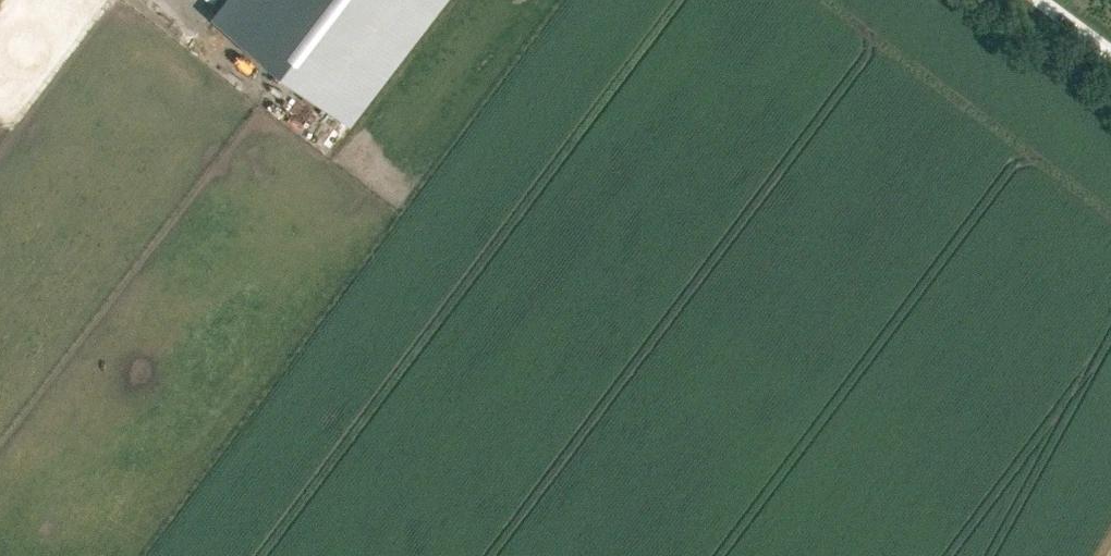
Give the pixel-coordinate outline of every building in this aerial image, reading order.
[(213,17),(352,123),(446,0),(227,0),(213,17)]
